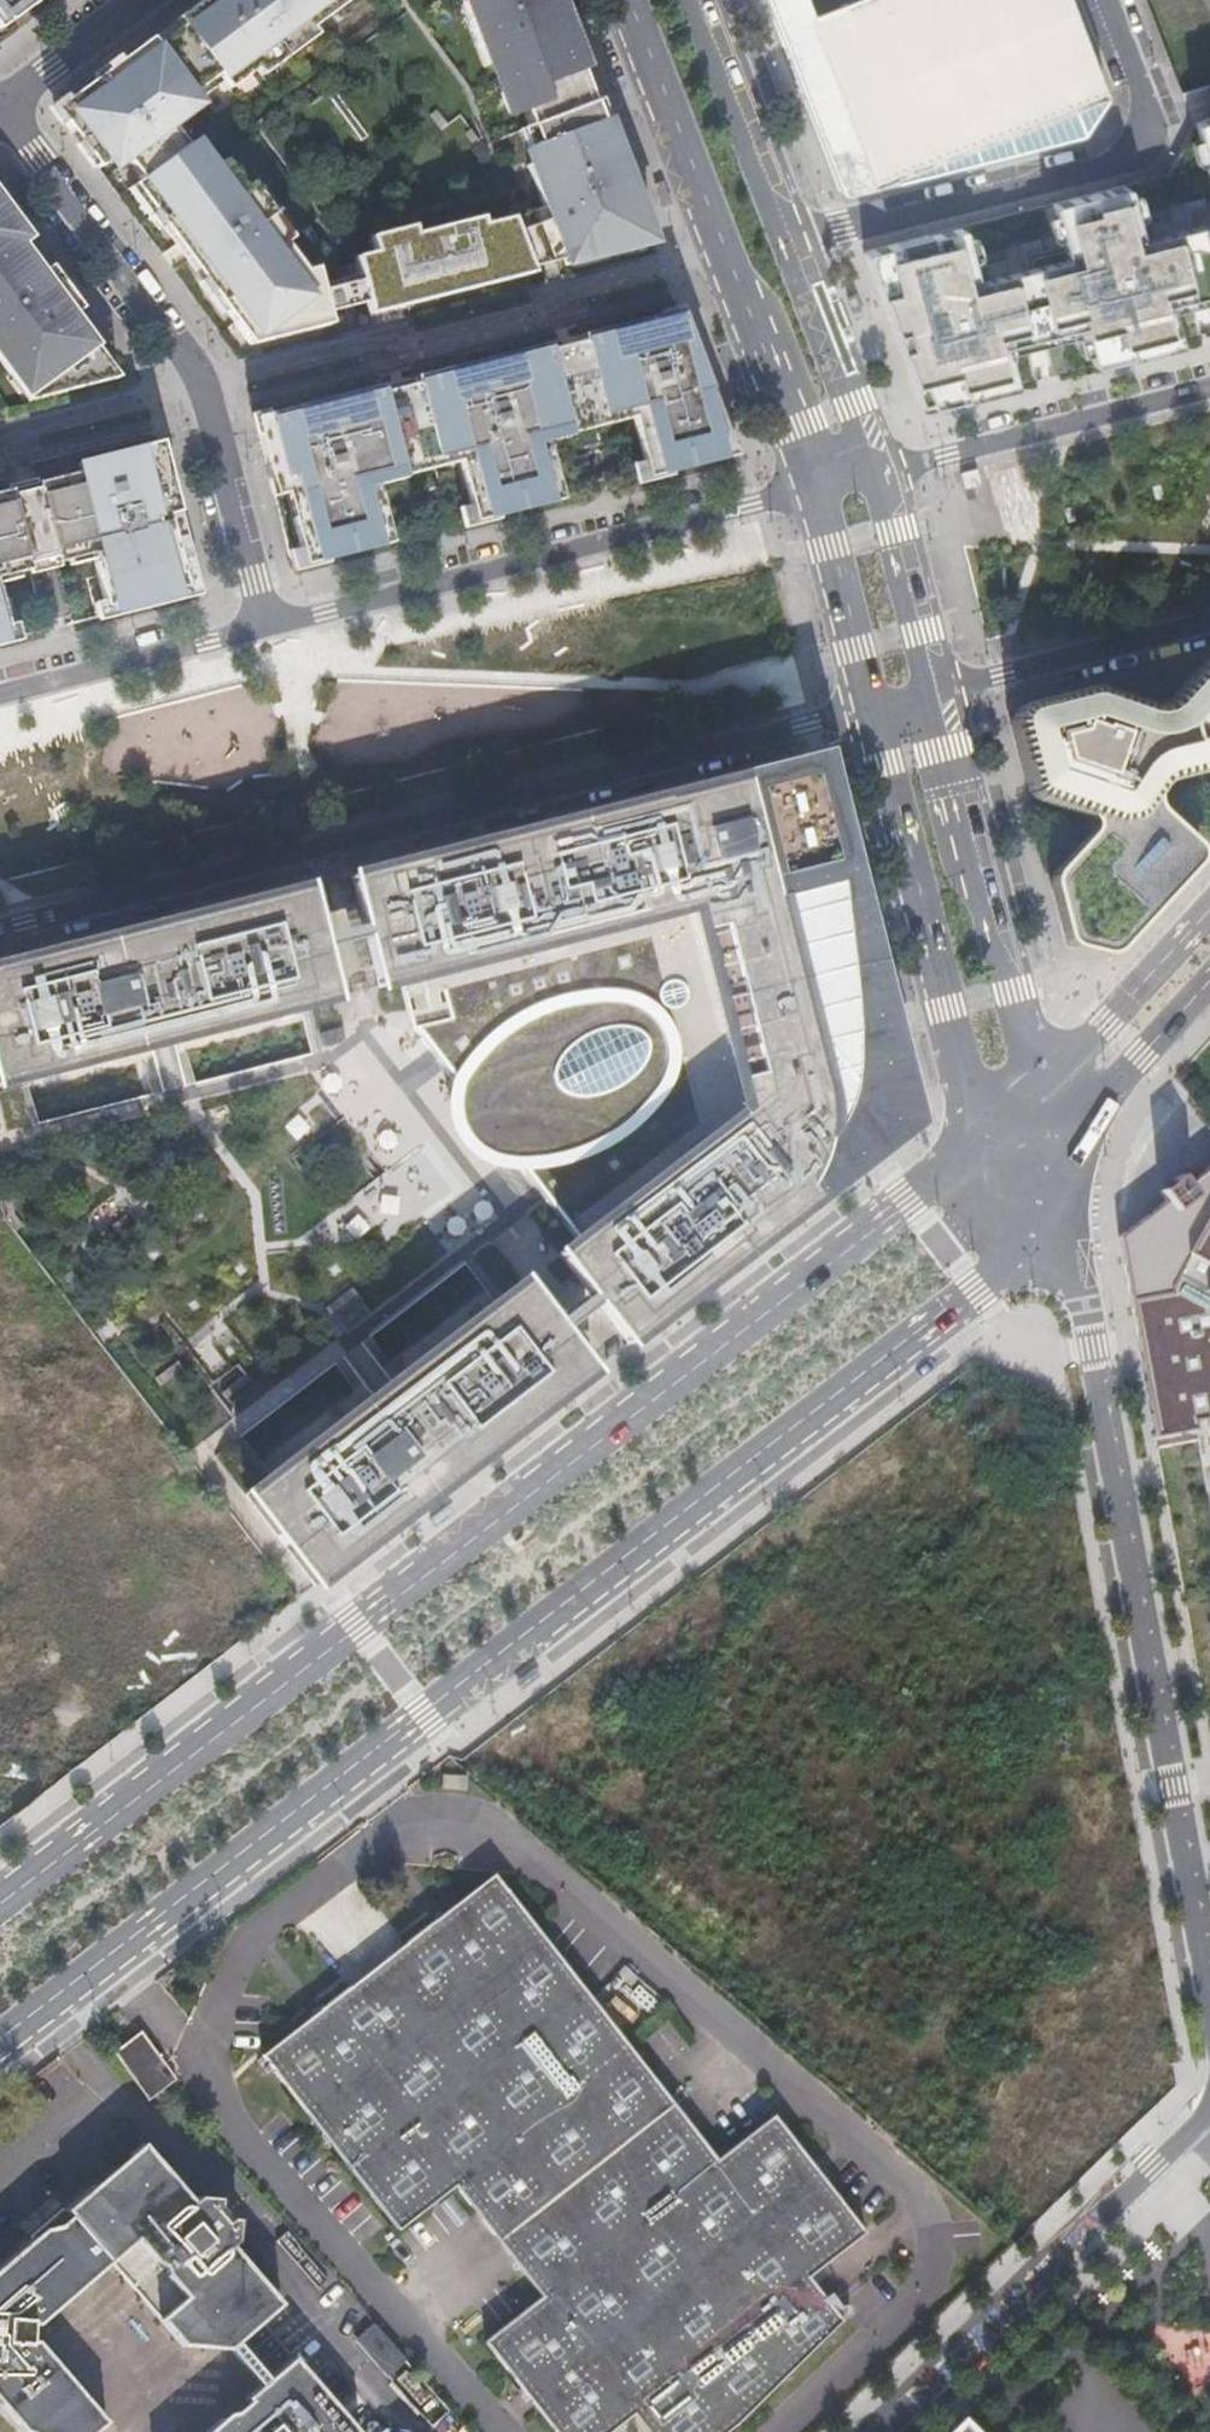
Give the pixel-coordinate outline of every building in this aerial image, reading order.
[(39,0),(0,0),(0,29),(39,0)] [(177,19),(182,25),(155,45),(150,38),(54,110),(266,346),(345,325),(335,272),(317,271),(206,127),(363,0),(202,0),(177,19)] [(576,268),(671,245),(585,68),(559,0),(474,0),(576,268)] [(841,195),(1083,134),(1104,96),(1067,0),(766,0),(841,195)] [(1197,119),(1209,181),(1209,116),(1197,119)] [(863,251),(923,408),(1009,386),(1000,353),(1029,346),(1027,338),(1048,332),(1050,340),(1070,335),(1079,368),(1173,344),(1165,311),(1194,303),(1191,295),(1209,291),(1209,211),(1207,211),(1203,196),(1182,201),(1189,226),(1175,230),(1171,217),(1137,226),(1127,184),(1052,203),(1062,244),(1042,249),(1039,238),(1019,243),(1025,269),(1010,272),(1007,259),(973,268),(962,226),(863,251)] [(132,383),(35,249),(41,245),(0,187),(0,353),(39,407),(132,383)] [(383,253),(361,260),(375,318),(539,274),(515,221),(425,244),(423,230),(377,238),(383,253)] [(597,401),(601,416),(629,408),(644,467),(663,462),(666,473),(713,461),(711,453),(731,448),(681,317),(667,321),(666,314),(580,335),(582,342),(597,401)] [(582,342),(549,351),(564,409),(597,401),(582,342)] [(564,409),(549,351),(548,351),(546,344),(414,378),(434,458),(455,452),(470,511),(490,506),(493,517),(540,505),(538,497),(558,491),(543,430),(568,424),(564,409)] [(416,384),(382,393),(397,451),(430,443),(416,384)] [(270,484),(285,480),(294,518),(292,519),(300,554),(320,549),(323,560),(370,548),(368,540),(387,535),(372,474),(401,466),(397,451),(382,393),(381,393),(380,386),(291,409),(254,418),(270,484)] [(184,587),(166,516),(178,513),(160,442),(77,463),(80,473),(36,484),(38,493),(36,493),(37,495),(39,495),(43,512),(41,513),(42,515),(44,515),(47,529),(46,530),(46,532),(48,532),(52,549),(51,549),(51,552),(53,551),(56,563),(83,556),(81,549),(98,545),(102,561),(93,564),(104,608),(120,603),(122,611),(167,600),(165,592),(184,587)] [(2,577),(29,570),(26,558),(27,558),(27,555),(25,556),(21,539),(22,538),(17,519),(16,519),(12,502),(13,501),(13,499),(11,499),(9,491),(0,493),(0,571),(2,577)] [(44,515),(42,515),(41,513),(43,512),(39,495),(37,495),(36,493),(13,499),(13,501),(12,502),(16,519),(17,519),(22,538),(21,539),(25,556),(27,555),(27,558),(51,552),(51,549),(52,549),(48,532),(46,532),(46,530),(47,529),(44,515)] [(184,587),(165,592),(167,600),(197,592),(178,513),(166,516),(184,587)] [(1006,711),(1026,788),(1031,794),(1089,814),(1092,817),(1093,820),(1092,829),(1055,871),(1051,877),(1049,884),(1066,947),(1112,957),(1201,859),(1200,845),(1162,810),(1158,801),(1160,786),(1168,779),(1209,769),(1209,659),(1171,700),(1166,704),(1163,701),(1158,698),(1155,697),(1150,698),(1144,703),(1101,689),(1095,689),(1006,711)] [(768,889),(847,869),(819,758),(686,792),(688,802),(668,807),(665,797),(528,832),(530,842),(510,847),(507,837),(370,872),(372,882),(395,973),(409,1030),(413,1029),(456,1085),(453,1092),(452,1109),(456,1125),(466,1142),(482,1156),(486,1157),(489,1159),(505,1163),(513,1164),(517,1163),(581,1247),(638,1322),(644,1330),(757,1243),(751,1235),(784,1210),(800,1191),(813,1170),(823,1130),(806,1037),(808,1036),(809,1035),(810,1034),(810,1032),(811,1030),(810,1027),(809,1025),(808,1024),(807,1022),(801,1022),(798,1006),(800,1005),(801,1003),(802,1002),(803,1000),(803,997),(802,995),(800,993),(799,992),(798,991),(793,990),(768,889)] [(911,1124),(847,869),(768,889),(793,990),(798,991),(799,992),(800,993),(802,995),(803,997),(803,1000),(802,1002),(801,1003),(800,1005),(798,1006),(801,1022),(807,1022),(808,1024),(809,1025),(810,1027),(811,1030),(810,1032),(810,1034),(809,1035),(808,1036),(806,1037),(823,1130),(813,1170),(800,1191),(784,1210),(751,1235),(757,1243),(911,1124)] [(372,882),(349,888),(358,926),(362,939),(371,978),(395,973),(372,882)] [(0,966),(0,1020),(13,1071),(15,1080),(151,1045),(163,1092),(186,1085),(174,1040),(310,1005),(308,995),(284,904),(282,894),(272,897),(145,929),(147,939),(127,944),(124,935),(0,966)] [(308,898),(284,904),(308,995),(331,989),(321,949),(317,936),(308,898)] [(362,939),(358,926),(317,936),(321,949),(362,939)] [(13,1071),(0,1020),(0,1074),(13,1071)] [(1120,1237),(1157,1438),(1197,1429),(1195,1419),(1206,1418),(1209,1439),(1209,1168),(1187,1186),(1179,1177),(1160,1191),(1167,1201),(1163,1204),(1155,1195),(1136,1209),(1143,1219),(1120,1237)] [(581,1247),(562,1262),(619,1337),(629,1329),(638,1322),(581,1247)] [(554,1266),(535,1282),(592,1355),(611,1341),(554,1266)] [(529,1288),(510,1303),(567,1377),(576,1370),(586,1362),(529,1288)] [(326,1563),(331,1571),(444,1484),(438,1477),(454,1464),(460,1472),(535,1414),(573,1385),(567,1377),(510,1303),(503,1295),(391,1382),(362,1344),(345,1358),(373,1396),(262,1481),(268,1489),(326,1563)] [(326,1563),(268,1489),(249,1504),(306,1578),(326,1563)] [(460,1767),(470,1775),(479,1765),(469,1756),(460,1767)] [(261,2056),(399,2229),(455,2184),(540,2291),(485,2341),(558,2431),(610,2431),(633,2415),(649,2431),(720,2431),(738,2418),(841,2313),(810,2273),(867,2228),(776,2114),(719,2158),(491,1872),(261,2056)] [(149,2064),(168,2084),(180,2074),(156,2045),(142,2029),(128,2041),(149,2064)] [(149,2064),(128,2041),(116,2051),(154,2096),(168,2084),(149,2064)] [(231,2346),(239,2339),(284,2299),(234,2242),(239,2238),(244,2218),(221,2192),(201,2194),(196,2199),(147,2140),(67,2209),(73,2215),(60,2227),(45,2228),(0,2267),(0,2399),(19,2421),(35,2427),(39,2431),(94,2431),(108,2420),(39,2340),(32,2340),(33,2318),(43,2318),(110,2259),(183,2341),(231,2346)] [(410,2355),(377,2319),(360,2335),(391,2370),(410,2355)] [(270,2375),(239,2339),(231,2346),(262,2382),(270,2375)] [(270,2375),(262,2382),(247,2395),(250,2398),(233,2412),(223,2413),(202,2431),(361,2431),(363,2430),(296,2352),(270,2375)] [(960,2418),(947,2431),(975,2431),(960,2418)] [(392,2423),(385,2422),(375,2431),(400,2431),(392,2423)]
